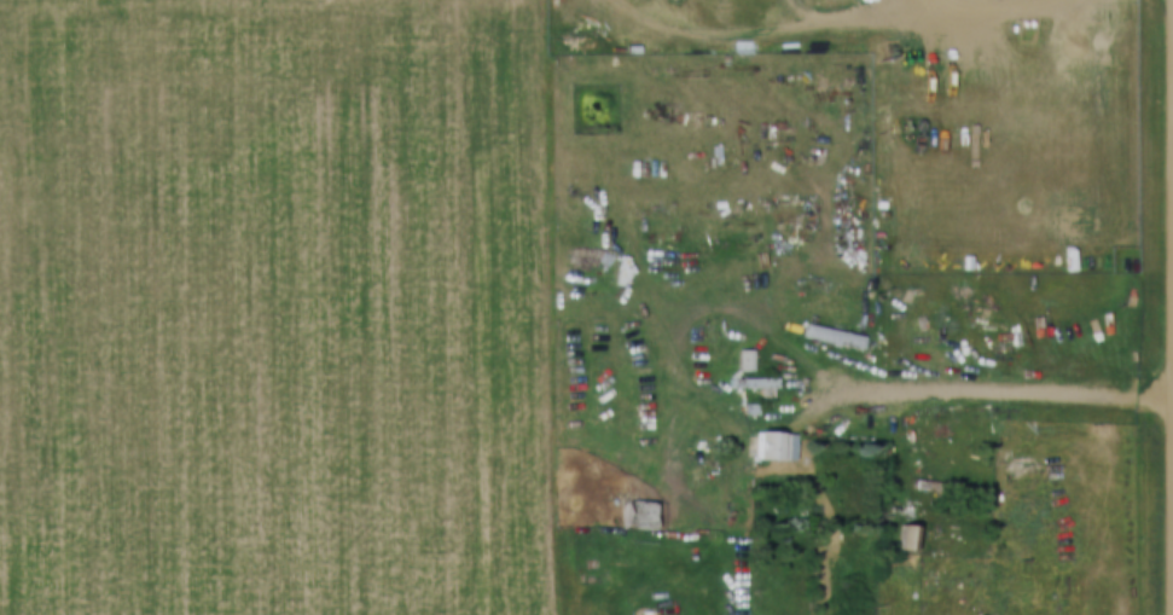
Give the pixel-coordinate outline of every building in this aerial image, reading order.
[(806,319),(863,331),(860,344),(803,332),(806,319)] [(737,346),(751,346),(751,366),(737,366),(737,346)] [(774,384),(774,394),(761,394),(761,384),(728,384),(728,375),(779,375),(779,384),(774,384)] [(742,399),(756,399),(756,410),(742,410),(742,399)] [(757,425),(783,425),(783,430),(795,430),(795,454),(757,454),(757,425)] [(917,474),(936,476),(936,487),(916,486),(917,474)] [(622,497),(652,497),(652,523),(622,523),(622,497)] [(904,517),(919,518),(917,546),(901,545),(904,517)]
